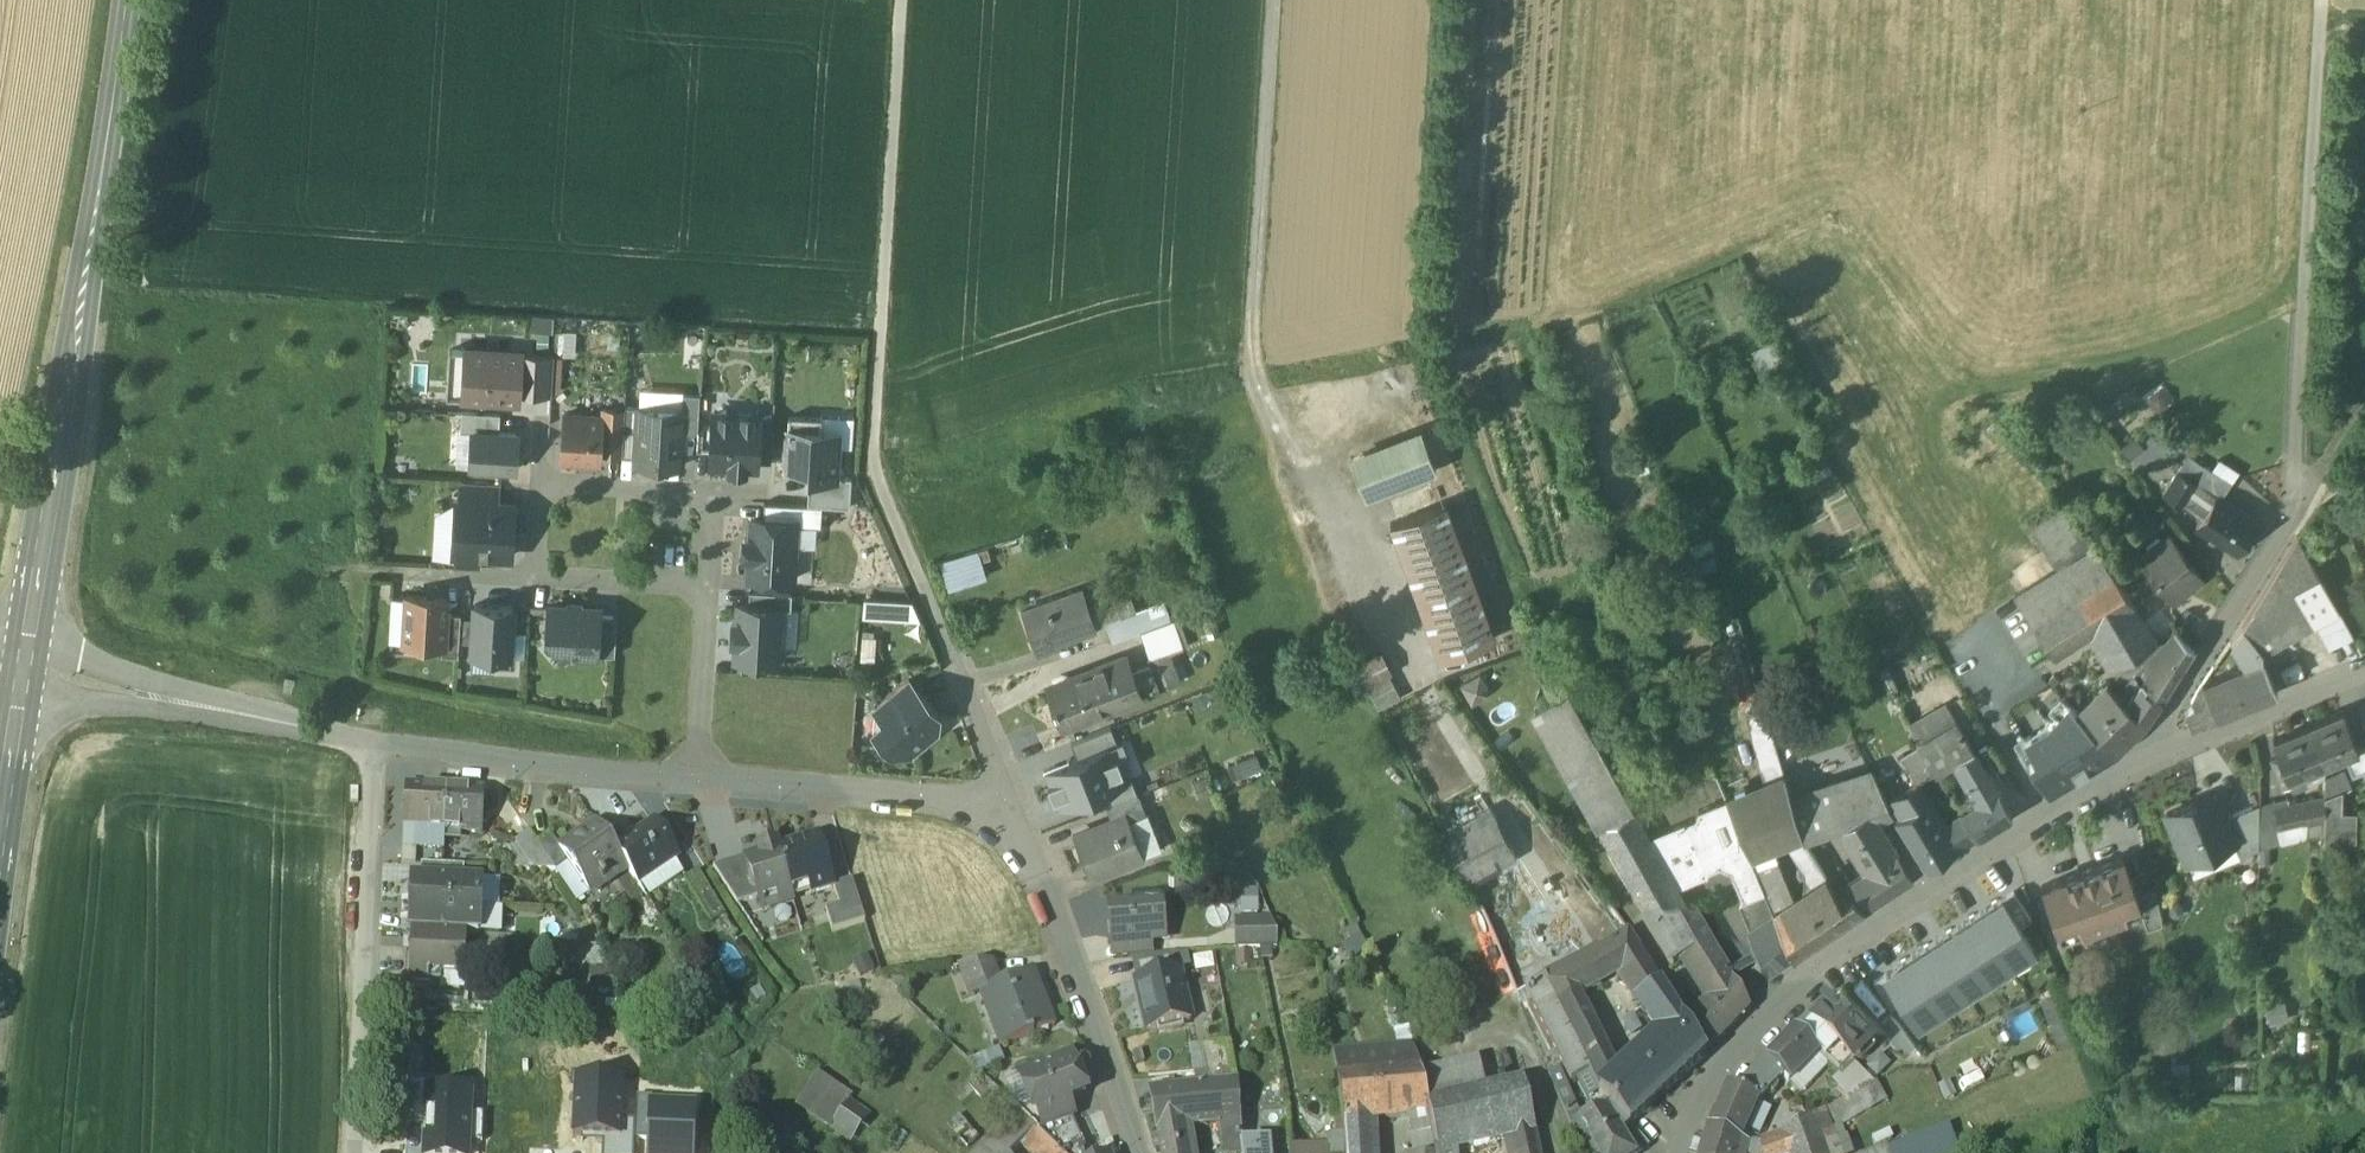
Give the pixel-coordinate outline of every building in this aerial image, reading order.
[(522,351),(467,348),(464,395),(519,399),(520,389),(522,351)] [(554,353),(522,351),(520,389),(552,391),(554,353)] [(685,409),(640,406),(637,463),(681,466),(685,409)] [(626,409),(604,408),(604,415),(603,415),(601,450),(623,451),(626,409)] [(501,412),(463,410),(461,429),(473,429),(500,431),(501,412)] [(761,413),(715,411),(714,421),(710,424),(709,433),(713,438),(711,463),(731,464),(731,469),(746,470),(746,465),(758,466),(761,416),(761,413)] [(603,415),(565,413),(562,458),(600,461),(601,450),(603,415)] [(775,417),(761,416),(758,458),(772,459),(775,417)] [(823,418),(789,416),(786,468),(811,469),(811,476),(838,478),(838,476),(840,431),(822,430),(823,418)] [(500,431),(473,429),(471,465),(517,468),(519,432),(500,431)] [(1422,430),(1352,458),(1365,493),(1436,466),(1422,430)] [(2230,482),(2188,454),(2178,469),(2196,481),(2216,494),(2221,497),(2230,482)] [(2196,481),(2178,469),(2163,492),(2182,504),(2183,502),(2196,481)] [(809,504),(852,506),(853,477),(838,476),(838,478),(811,476),(809,504)] [(501,484),(460,481),(459,500),(500,502),(501,484)] [(2216,494),(2196,481),(2183,502),(2203,515),(2216,494)] [(2221,497),(2216,494),(2203,515),(2197,525),(2237,551),(2257,521),(2221,497)] [(459,500),(458,500),(455,552),(456,552),(482,553),(511,555),(514,503),(459,500)] [(822,505),(765,501),(764,518),(797,520),(797,525),(820,526),(822,505)] [(2060,501),(2030,522),(2058,569),(2087,542),(2060,501)] [(1446,502),(1391,523),(1440,657),(1496,637),(1446,502)] [(764,518),(752,517),(751,537),(746,537),(745,556),(750,557),(748,577),(794,579),(797,525),(797,520),(764,518)] [(2168,534),(2140,556),(2174,600),(2202,577),(2168,534)] [(2298,534),(2243,624),(2263,650),(2315,622),(2339,609),(2298,534)] [(2058,569),(2015,596),(2034,624),(2112,570),(2098,552),(2095,546),(2058,569)] [(482,553),(456,552),(455,566),(481,567),(482,553)] [(939,564),(946,588),(986,576),(978,552),(939,564)] [(2112,570),(2034,624),(2052,652),(2087,630),(2133,600),(2112,570)] [(1084,588),(1023,609),(1038,649),(1060,641),(1059,637),(1096,624),(1084,588)] [(793,593),(750,591),(749,605),(780,607),(780,608),(792,609),(793,593)] [(448,596),(408,594),(405,640),(405,641),(443,644),(445,644),(447,611),(448,596)] [(407,596),(394,595),(391,639),(405,640),(407,596)] [(863,597),(863,615),(912,616),(912,598),(863,597)] [(2133,600),(2087,630),(2112,663),(2134,652),(2158,639),(2133,600)] [(514,605),(476,603),(473,655),(511,657),(514,605)] [(599,612),(582,611),(583,604),(568,603),(568,606),(551,605),(549,629),(544,634),(566,658),(571,653),(597,655),(597,653),(599,614),(599,612)] [(749,605),(740,604),(739,622),(734,622),(733,641),(738,641),(737,659),(777,661),(780,608),(780,607),(749,605)] [(2339,609),(2315,622),(2329,648),(2353,635),(2339,609)] [(461,612),(447,611),(445,644),(443,644),(442,653),(459,654),(461,612)] [(1136,611),(1106,621),(1113,640),(1142,629),(1136,611)] [(618,615),(599,614),(597,653),(616,654),(618,615)] [(2263,650),(2243,624),(2231,641),(2247,665),(2263,660),(2259,652),(2263,650)] [(2163,645),(2142,665),(2136,671),(2147,683),(2145,686),(2161,697),(2195,646),(2177,630),(2163,645)] [(1352,659),(1375,706),(1402,693),(1379,646),(1352,659)] [(1168,652),(1148,659),(1158,689),(1179,681),(1168,652)] [(2134,652),(2112,663),(2125,680),(2136,671),(2142,665),(2134,652)] [(1123,656),(1094,667),(1095,669),(1051,686),(1057,701),(1054,702),(1056,706),(1058,705),(1065,723),(1138,696),(1123,656)] [(2234,671),(2248,704),(2277,692),(2263,660),(2247,665),(2234,671)] [(2147,683),(2136,671),(2125,680),(2140,694),(2155,707),(2161,697),(2145,686),(2147,683)] [(2234,671),(2203,684),(2217,716),(2248,704),(2234,671)] [(1464,686),(1470,699),(1487,691),(1480,678),(1464,686)] [(910,679),(876,708),(876,709),(875,727),(874,728),(892,749),(912,751),(937,730),(939,713),(910,679)] [(2130,706),(2107,682),(2079,712),(2117,750),(2145,722),(2155,707),(2140,694),(2130,706)] [(2203,684),(2203,683),(2192,701),(2195,706),(2186,711),(2193,727),(2217,716),(2203,684)] [(1568,689),(1528,711),(1596,831),(1601,826),(1635,807),(1568,689)] [(1909,723),(1919,745),(1934,735),(1959,721),(1947,701),(1909,723)] [(2072,707),(2017,743),(2027,760),(2029,759),(2049,792),(2117,750),(2079,712),(2072,707)] [(1765,709),(1747,714),(1767,780),(1784,773),(1765,709)] [(2344,711),(2309,725),(2324,762),(2344,754),(2359,749),(2358,745),(2344,711)] [(1959,721),(1934,735),(1951,762),(1956,759),(1975,748),(1959,721)] [(1072,741),(1079,757),(1110,745),(1110,746),(1113,745),(1119,743),(1112,725),(1072,741)] [(2309,725),(2274,739),(2280,755),(2273,758),(2277,768),(2284,765),(2292,783),(2306,778),(2304,770),(2324,762),(2309,725)] [(1934,735),(1919,745),(1936,771),(1951,762),(1934,735)] [(2358,745),(2359,749),(2344,754),(2353,775),(2364,770),(2364,742),(2358,745)] [(1046,770),(1061,809),(1107,791),(1125,784),(1124,783),(1127,781),(1113,745),(1110,746),(1110,745),(1079,757),(1046,770)] [(1936,771),(1919,745),(1886,765),(1903,791),(1917,782),(1917,783),(1936,771)] [(1999,790),(1975,748),(1956,759),(1981,801),(1999,790)] [(1255,751),(1227,762),(1233,776),(1261,765),(1255,751)] [(2284,765),(2277,768),(2276,768),(2283,787),(2292,783),(2284,765)] [(2346,771),(2325,779),(2325,797),(2326,796),(2342,789),(2342,791),(2352,787),(2346,771)] [(1767,780),(1727,797),(1751,855),(1787,840),(1801,834),(1792,802),(1784,773),(1767,780)] [(1813,795),(1811,795),(1822,829),(1842,823),(1851,844),(1881,824),(1879,821),(1892,813),(1873,775),(1813,795)] [(1125,784),(1107,791),(1112,804),(1138,794),(1139,793),(1133,779),(1127,781),(1124,783),(1125,784)] [(1903,791),(1894,796),(1904,812),(1896,817),(1927,867),(1957,847),(1942,822),(1917,783),(1917,782),(1903,791)] [(447,790),(408,788),(407,803),(406,831),(422,832),(445,833),(447,790)] [(2342,789),(2326,796),(2325,815),(2325,831),(2325,843),(2350,843),(2350,811),(2342,811),(2342,791),(2342,789)] [(484,791),(447,790),(445,833),(482,834),(484,791)] [(1981,801),(1962,812),(1976,835),(2013,812),(1999,790),(1981,801)] [(2216,793),(2168,813),(2187,860),(2234,840),(2236,840),(2227,817),(2216,793)] [(1112,804),(1108,806),(1113,819),(1129,813),(1131,819),(1146,813),(1138,794),(1112,804)] [(1811,795),(1792,802),(1801,834),(1802,836),(1822,829),(1811,795)] [(2276,807),(2275,807),(2279,826),(2308,820),(2325,816),(2325,815),(2326,796),(2325,797),(2276,807)] [(1727,797),(1699,809),(1697,817),(1651,836),(1679,886),(1707,874),(1709,869),(1720,865),(1731,869),(1742,896),(1740,901),(1766,891),(1751,855),(1727,797)] [(407,803),(400,803),(399,847),(406,847),(406,831),(407,803)] [(2260,803),(2227,817),(2236,840),(2234,840),(2240,854),(2260,846),(2260,803)] [(2275,803),(2261,804),(2261,830),(2279,826),(2275,807),(2276,807),(2275,803)] [(1492,805),(1440,833),(1467,884),(1498,868),(1519,857),(1492,805)] [(1651,836),(1635,807),(1601,826),(1650,910),(1656,906),(1666,924),(1692,909),(1679,886),(1651,836)] [(1976,835),(1962,812),(1942,822),(1957,847),(1976,835)] [(1113,819),(1074,834),(1091,876),(1145,854),(1131,819),(1129,813),(1113,819)] [(1160,849),(1146,813),(1131,819),(1145,854),(1160,849)] [(2325,816),(2308,820),(2308,834),(2325,831),(2325,816)] [(655,823),(615,850),(628,870),(639,886),(679,858),(655,823)] [(1881,824),(1851,844),(1867,869),(1847,881),(1852,889),(1864,907),(1914,876),(1881,824)] [(560,850),(559,851),(569,866),(590,896),(628,870),(615,850),(597,825),(560,850)] [(445,833),(422,832),(421,848),(444,849),(445,833)] [(530,833),(515,843),(534,871),(556,872),(540,847),(530,833)] [(1802,836),(1801,834),(1787,840),(1810,873),(1821,866),(1816,858),(1802,836)] [(777,851),(793,901),(834,888),(835,888),(835,886),(819,838),(777,851)] [(560,850),(552,839),(540,847),(556,872),(558,874),(569,866),(559,851),(560,850)] [(399,847),(384,846),(384,864),(419,865),(420,848),(406,847),(399,847)] [(793,901),(777,851),(776,846),(760,850),(762,856),(748,860),(747,861),(759,898),(763,911),(793,901)] [(1567,848),(1539,867),(1595,950),(1627,933),(1567,848)] [(1830,850),(1816,858),(1821,866),(1826,875),(1841,898),(1852,889),(1847,881),(1830,850)] [(747,857),(714,868),(738,905),(759,898),(747,861),(748,860),(747,857)] [(2124,857),(2043,886),(2061,937),(2141,909),(2142,909),(2138,896),(2124,857)] [(464,868),(423,866),(422,880),(463,882),(464,868)] [(1821,866),(1810,873),(1815,882),(1826,875),(1821,866)] [(1498,868),(1467,884),(1495,944),(1518,932),(1525,927),(1498,868)] [(698,872),(685,880),(704,909),(717,900),(698,872)] [(1841,898),(1826,875),(1815,882),(1804,890),(1829,930),(1864,907),(1852,889),(1841,898)] [(422,880),(413,880),(412,907),(480,910),(481,883),(422,880)] [(853,881),(835,886),(835,888),(834,888),(840,906),(827,910),(833,931),(865,921),(853,881)] [(1804,890),(1776,909),(1794,954),(1829,930),(1804,890)] [(2156,890),(2138,896),(2142,909),(2141,909),(2149,931),(2163,925),(2156,890)] [(1792,955),(1766,891),(1740,901),(1762,957),(1752,963),(1761,976),(1792,955)] [(1242,892),(1242,916),(1259,915),(1259,892),(1242,892)] [(2003,901),(2021,929),(2033,921),(2015,893),(2003,901)] [(1161,897),(1117,901),(1112,906),(1114,922),(1110,922),(1112,946),(1113,946),(1150,943),(1158,942),(1156,924),(1162,917),(1161,897)] [(2011,965),(2035,950),(2021,929),(2003,901),(1980,916),(2011,965)] [(1650,910),(1641,915),(1672,970),(1684,962),(1664,925),(1666,924),(1656,906),(1650,910)] [(480,910),(412,907),(411,934),(466,936),(479,937),(480,910)] [(1666,924),(1664,925),(1684,962),(1703,991),(1728,976),(1709,945),(1712,944),(1692,909),(1666,924)] [(1988,980),(2011,965),(1980,916),(1957,931),(1988,980)] [(1272,922),(1237,922),(1237,936),(1277,936),(1272,922)] [(1965,995),(1988,980),(1957,931),(1933,945),(1965,995)] [(1495,944),(1517,996),(1543,981),(1530,953),(1526,955),(1518,932),(1495,944)] [(1595,950),(1583,957),(1599,986),(1619,975),(1643,962),(1627,933),(1595,950)] [(411,934),(409,934),(408,935),(411,936),(410,945),(408,945),(408,947),(411,947),(410,971),(411,972),(410,985),(439,986),(439,989),(459,990),(463,985),(464,979),(466,936),(411,934)] [(1277,950),(1277,936),(1237,936),(1238,950),(1277,950)] [(1150,943),(1113,946),(1114,960),(1151,957),(1150,943)] [(1942,1010),(1965,995),(1933,945),(1910,960),(1942,1010)] [(1134,960),(1136,980),(1179,971),(1190,969),(1187,954),(1134,960)] [(1583,957),(1543,981),(1557,1008),(1578,996),(1599,986),(1583,957)] [(1919,1024),(1942,1010),(1910,960),(1887,975),(1905,1003),(1919,1024)] [(992,962),(962,966),(971,991),(999,980),(992,962)] [(1643,962),(1619,975),(1638,1002),(1660,989),(1643,962)] [(1179,971),(1136,980),(1148,1034),(1191,1024),(1179,971)] [(1001,985),(979,993),(980,996),(1000,1048),(1052,1028),(1040,995),(1043,994),(1035,973),(1001,985)] [(1893,1010),(1905,1003),(1887,975),(1875,983),(1893,1010)] [(1728,976),(1703,991),(1710,1001),(1697,1010),(1701,1018),(1717,1044),(1749,1010),(1749,1009),(1728,976)] [(999,980),(971,991),(974,998),(980,996),(979,993),(1001,985),(999,980)] [(1543,981),(1524,992),(1529,1001),(1571,1083),(1588,1075),(1598,1095),(1600,1093),(1557,1008),(1543,981)] [(1678,1019),(1660,989),(1638,1002),(1660,1034),(1678,1019)] [(1881,1023),(1846,989),(1834,1001),(1828,999),(1822,1005),(1824,1011),(1813,1022),(1846,1055),(1852,1061),(1853,1059),(1861,1059),(1873,1047),(1873,1040),(1883,1029),(1885,1027),(1881,1023)] [(2040,996),(2052,1028),(2069,1021),(2057,990),(2040,996)] [(1524,992),(1517,996),(1520,1005),(1529,1001),(1524,992)] [(1578,996),(1557,1008),(1600,1093),(1619,1075),(1578,996)] [(1916,1045),(1892,1013),(1881,1023),(1885,1027),(1883,1029),(1905,1054),(1916,1045)] [(1701,1018),(1687,1031),(1706,1056),(1717,1044),(1701,1018)] [(1678,1019),(1660,1034),(1632,1061),(1663,1095),(1706,1056),(1687,1031),(1678,1019)] [(1813,1022),(1812,1021),(1801,1034),(1820,1053),(1820,1054),(1834,1068),(1846,1055),(1813,1022)] [(1796,1030),(1767,1061),(1783,1077),(1782,1078),(1784,1080),(1790,1085),(1820,1054),(1820,1053),(1801,1034),(1796,1030)] [(1231,1043),(1202,1046),(1207,1074),(1235,1072),(1231,1043)] [(1412,1045),(1334,1054),(1338,1077),(1418,1071),(1412,1045)] [(1876,1075),(1890,1062),(1880,1052),(1866,1065),(1876,1075)] [(1852,1061),(1846,1055),(1834,1068),(1842,1076),(1833,1086),(1847,1098),(1862,1089),(1874,1083),(1852,1061)] [(1070,1056),(1043,1067),(1037,1064),(1032,1066),(1029,1072),(1019,1076),(1030,1105),(1031,1107),(1036,1105),(1040,1114),(1066,1104),(1086,1096),(1070,1056)] [(1600,1093),(1612,1109),(1628,1127),(1629,1126),(1663,1095),(1632,1061),(1600,1093)] [(1783,1077),(1767,1061),(1755,1074),(1774,1091),(1784,1080),(1782,1078),(1783,1077)] [(1418,1075),(1425,1105),(1488,1090),(1481,1063),(1418,1075)] [(1418,1071),(1338,1077),(1345,1121),(1369,1121),(1412,1117),(1428,1115),(1425,1105),(1418,1075),(1418,1071)] [(856,1099),(817,1072),(792,1107),(850,1147),(871,1117),(852,1104),(856,1099)] [(1235,1072),(1207,1074),(1209,1088),(1237,1085),(1235,1072)] [(1580,1117),(1560,1073),(1549,1077),(1558,1098),(1560,1098),(1573,1129),(1581,1125),(1578,1118),(1580,1117)] [(1755,1074),(1737,1093),(1759,1103),(1758,1104),(1760,1106),(1774,1091),(1755,1074)] [(622,1121),(623,1082),(577,1080),(575,1136),(603,1137),(621,1138),(622,1121)] [(1425,1105),(1428,1115),(1432,1132),(1433,1136),(1437,1152),(1449,1152),(1455,1152),(1510,1139),(1534,1133),(1522,1082),(1488,1090),(1425,1105)] [(1874,1083),(1862,1089),(1873,1108),(1886,1102),(1874,1083)] [(430,1085),(410,1085),(408,1126),(429,1127),(430,1097),(430,1085)] [(1209,1088),(1152,1093),(1160,1137),(1183,1130),(1220,1127),(1240,1125),(1238,1110),(1238,1109),(1237,1085),(1209,1088)] [(1727,1087),(1726,1088),(1718,1105),(1707,1130),(1739,1144),(1740,1144),(1758,1104),(1759,1103),(1737,1093),(1727,1087)] [(1847,1098),(1824,1111),(1831,1131),(1841,1125),(1873,1108),(1862,1089),(1847,1098)] [(430,1097),(429,1127),(428,1152),(469,1152),(469,1141),(470,1115),(471,1099),(430,1097)] [(636,1121),(635,1139),(651,1140),(652,1105),(653,1099),(636,1098),(636,1121)] [(1066,1104),(1040,1114),(1036,1105),(1031,1107),(1030,1105),(1017,1110),(1019,1113),(1019,1112),(1040,1134),(1057,1127),(1073,1121),(1066,1104)] [(652,1105),(651,1140),(650,1152),(693,1152),(694,1107),(652,1105)] [(1254,1108),(1238,1109),(1240,1125),(1240,1133),(1256,1132),(1254,1108)] [(1573,1129),(1586,1151),(1588,1149),(1591,1152),(1634,1152),(1620,1133),(1628,1127),(1612,1109),(1581,1125),(1573,1129)] [(1824,1111),(1780,1137),(1786,1152),(1840,1152),(1836,1142),(1831,1131),(1824,1111)] [(1019,1112),(1019,1113),(1005,1127),(1022,1144),(1031,1152),(1058,1152),(1039,1134),(1040,1134),(1019,1112)] [(485,1115),(470,1115),(469,1141),(484,1142),(485,1115)] [(1428,1115),(1412,1117),(1414,1136),(1432,1132),(1428,1115)] [(635,1139),(636,1121),(622,1121),(621,1138),(603,1137),(602,1152),(634,1152),(635,1139)] [(1330,1133),(1330,1152),(1348,1152),(1345,1121),(1337,1122),(1337,1133),(1330,1133)] [(1345,1121),(1348,1152),(1372,1152),(1369,1121),(1345,1121)] [(1240,1125),(1220,1127),(1222,1146),(1241,1144),(1240,1133),(1240,1125)] [(1841,1125),(1831,1131),(1836,1142),(1845,1137),(1841,1125)] [(1629,1126),(1628,1127),(1620,1133),(1634,1152),(1642,1152),(1649,1147),(1629,1126)] [(1005,1127),(978,1152),(1013,1152),(1022,1144),(1005,1127)] [(1057,1127),(1040,1134),(1039,1134),(1058,1152),(1077,1152),(1081,1149),(1057,1127)] [(1874,1152),(1955,1152),(1946,1127),(1874,1152)] [(1160,1137),(1162,1152),(1186,1152),(1183,1130),(1160,1137)] [(1707,1130),(1707,1131),(1700,1152),(1740,1152),(1742,1148),(1743,1145),(1740,1144),(1739,1144),(1707,1130)] [(1510,1139),(1513,1152),(1538,1152),(1534,1133),(1510,1139)] [(1757,1145),(1759,1152),(1786,1152),(1780,1137),(1757,1145)] [(1242,1145),(1242,1152),(1268,1152),(1267,1143),(1242,1145)] [(1290,1145),(1290,1152),(1322,1152),(1321,1144),(1290,1145)]
